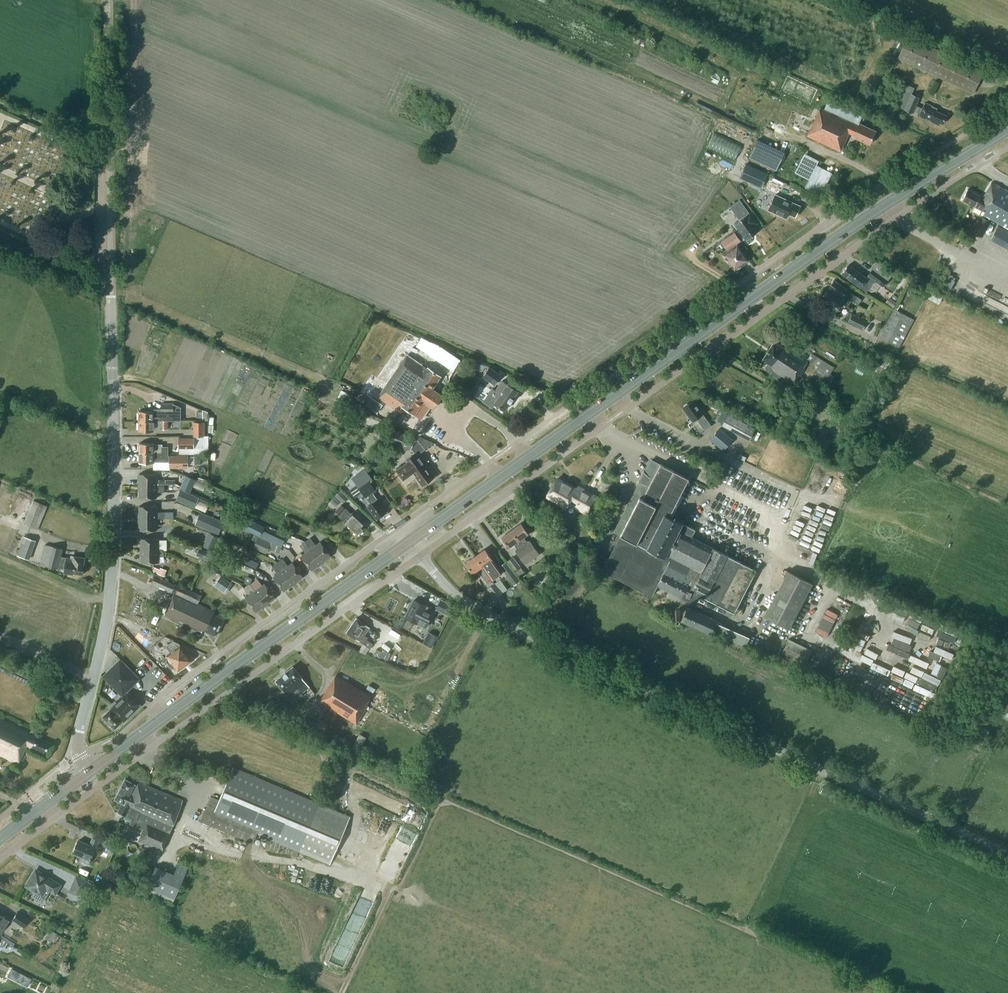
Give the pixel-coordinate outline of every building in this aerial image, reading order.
[(637,41),(648,44),(650,38),(639,35),(637,41)] [(974,93),(984,71),(908,36),(898,58),(974,93)] [(710,80),(720,83),(724,73),(713,70),(710,80)] [(801,94),(807,98),(805,102),(811,104),(816,91),(806,85),(801,94)] [(912,112),(919,97),(911,94),(911,95),(903,92),(897,105),(905,107),(904,108),(912,112)] [(938,108),(926,102),(920,116),(938,124),(939,121),(943,123),(946,115),(936,111),(938,108)] [(870,143),(876,131),(859,123),(858,125),(820,108),(807,135),(840,151),(849,132),(854,135),(853,136),(870,143)] [(761,137),(753,157),(781,169),(789,150),(761,137)] [(746,163),(740,177),(761,187),(768,173),(746,163)] [(776,193),(779,191),(784,182),(773,176),(767,188),(776,193)] [(962,199),(983,211),(981,214),(1007,228),(1007,191),(992,182),(983,197),(967,189),(962,199)] [(785,199),(776,194),(772,202),(781,206),(778,214),(786,217),(788,213),(795,216),(800,205),(785,199)] [(739,212),(737,208),(725,217),(729,223),(737,217),(739,220),(734,223),(746,239),(759,230),(755,224),(757,223),(749,212),(749,213),(745,207),(739,212)] [(728,250),(741,240),(735,232),(721,242),(728,250)] [(728,261),(729,261),(735,269),(735,268),(736,269),(742,265),(741,264),(748,259),(738,245),(724,255),(728,261)] [(880,273),(873,268),(866,277),(849,264),(842,273),(856,284),(867,292),(875,280),(879,283),(884,277),(880,273)] [(884,268),(880,273),(884,277),(888,280),(893,274),(884,268)] [(953,291),(960,277),(951,273),(945,287),(953,291)] [(834,279),(822,298),(837,309),(842,303),(847,306),(851,301),(848,298),(858,305),(861,300),(851,292),(849,295),(845,292),(847,289),(834,279)] [(896,302),(889,297),(886,302),(893,307),(896,302)] [(914,319),(893,308),(886,323),(884,323),(877,336),(899,348),(914,319)] [(852,314),(848,322),(863,329),(867,321),(852,314)] [(426,352),(432,342),(422,338),(416,345),(426,352)] [(771,373),(768,378),(776,383),(782,375),(795,384),(805,368),(803,366),(808,359),(818,366),(814,372),(826,380),(834,368),(811,353),(808,359),(785,344),(784,347),(774,341),(762,359),(768,363),(765,367),(766,369),(765,369),(771,373)] [(447,350),(439,361),(453,370),(460,360),(447,350)] [(401,412),(405,407),(415,414),(423,401),(433,408),(442,395),(432,388),(441,375),(427,366),(427,368),(407,354),(378,396),(401,412)] [(502,375),(490,366),(483,377),(495,385),(502,375)] [(507,383),(502,380),(490,399),(495,402),(494,402),(505,409),(518,390),(508,383),(507,383)] [(807,404),(797,397),(794,402),(804,409),(807,404)] [(378,406),(367,399),(364,404),(375,411),(378,406)] [(705,430),(711,425),(703,414),(704,412),(700,406),(698,407),(693,400),(688,404),(687,403),(684,405),(685,406),(683,407),(693,420),(696,418),(705,430)] [(154,420),(162,420),(168,420),(176,420),(181,420),(181,406),(174,403),(161,403),(161,409),(158,409),(158,412),(154,412),(154,410),(139,410),(139,421),(154,420)] [(722,425),(749,440),(756,428),(728,413),(722,425)] [(168,429),(168,420),(162,420),(154,420),(139,421),(139,431),(154,430),(154,429),(168,429)] [(194,434),(204,434),(204,421),(194,421),(194,434)] [(416,476),(417,475),(423,484),(433,477),(427,468),(428,468),(424,463),(423,463),(418,455),(425,450),(423,447),(417,439),(415,436),(409,433),(384,422),(380,430),(384,432),(382,437),(407,448),(412,455),(407,458),(409,460),(397,469),(404,478),(413,472),(416,476)] [(710,438),(723,449),(732,439),(719,428),(710,438)] [(754,440),(760,442),(764,431),(757,429),(754,440)] [(420,434),(417,439),(423,447),(425,450),(434,443),(431,440),(420,434)] [(194,448),(194,438),(185,438),(185,448),(194,448)] [(139,443),(139,453),(169,452),(169,446),(163,446),(163,444),(154,444),(154,442),(139,443)] [(154,462),(154,461),(169,461),(169,455),(169,452),(139,453),(139,463),(154,462)] [(187,455),(169,455),(169,461),(169,467),(187,467),(187,455)] [(682,522),(669,516),(689,478),(674,470),(673,470),(660,463),(660,464),(651,459),(645,472),(643,471),(639,480),(640,481),(615,530),(621,533),(602,569),(652,595),(657,584),(694,603),(699,594),(734,612),(756,570),(692,537),(695,529),(682,522)] [(157,485),(165,485),(165,480),(157,479),(157,472),(139,472),(139,485),(157,485)] [(196,479),(186,475),(183,482),(192,486),(196,479)] [(557,478),(547,495),(567,506),(568,504),(588,515),(599,496),(579,484),(576,489),(557,478)] [(387,512),(377,498),(376,499),(372,493),(376,489),(369,479),(359,486),(371,503),(367,505),(377,519),(387,512)] [(157,486),(157,485),(139,485),(139,497),(157,497),(157,492),(165,492),(165,486),(157,486)] [(176,497),(195,505),(199,496),(181,488),(176,497)] [(335,495),(343,502),(348,497),(340,490),(335,495)] [(340,501),(335,496),(328,503),(333,508),(340,501)] [(200,498),(199,502),(208,506),(209,502),(200,498)] [(235,498),(230,508),(236,511),(240,501),(235,498)] [(24,523),(35,528),(44,504),(33,500),(24,523)] [(139,505),(139,517),(157,517),(165,517),(165,511),(157,511),(157,505),(139,505)] [(249,507),(245,505),(241,512),(246,514),(247,513),(249,507)] [(356,515),(353,512),(352,513),(346,508),(342,505),(337,510),(340,514),(339,516),(344,521),(357,533),(358,533),(360,533),(363,530),(362,527),(363,527),(362,526),(365,523),(359,518),(360,516),(358,514),(356,515)] [(196,524),(218,533),(223,521),(201,512),(196,524)] [(258,537),(259,537),(259,536),(262,529),(264,527),(241,515),(236,525),(258,537)] [(157,517),(139,517),(139,529),(157,529),(157,517)] [(552,528),(549,526),(542,519),(537,524),(544,531),(547,533),(552,528)] [(522,523),(511,530),(533,558),(539,554),(529,539),(527,541),(524,536),(529,533),(522,523)] [(273,534),(262,529),(259,536),(270,541),(273,534)] [(525,563),(533,558),(511,530),(502,537),(509,547),(514,543),(517,547),(515,549),(525,563)] [(33,557),(38,538),(26,535),(21,555),(33,557)] [(159,549),(159,537),(141,537),(141,549),(159,549)] [(266,553),(270,542),(263,539),(259,537),(258,537),(253,548),(266,553)] [(310,537),(305,541),(322,562),(331,555),(321,541),(316,544),(310,537)] [(207,538),(203,546),(214,550),(217,542),(207,538)] [(305,541),(300,545),(306,552),(301,555),(312,570),(322,562),(305,541)] [(71,558),(61,557),(63,549),(46,544),(41,563),(58,568),(65,569),(65,573),(73,574),(74,573),(83,574),(85,557),(75,556),(72,555),(71,558)] [(207,560),(210,552),(200,547),(196,555),(207,560)] [(159,551),(159,549),(141,549),(141,561),(159,561),(159,556),(164,556),(164,551),(159,551)] [(493,572),(499,568),(485,549),(475,556),(486,570),(489,574),(492,579),(496,576),(493,572)] [(215,562),(227,567),(230,559),(219,555),(215,562)] [(487,583),(492,579),(489,574),(486,570),(475,556),(465,563),(473,573),(478,569),(484,577),(483,578),(487,583)] [(515,571),(521,566),(513,556),(507,561),(515,571)] [(245,563),(251,565),(254,560),(248,557),(245,563)] [(294,583),(303,576),(293,562),(288,565),(283,558),(278,562),(294,583)] [(284,591),(294,583),(278,562),(273,565),(278,573),(273,576),(284,591)] [(520,580),(513,571),(506,562),(501,566),(508,575),(515,584),(520,580)] [(154,567),(152,571),(158,573),(158,574),(164,576),(166,571),(160,568),(159,570),(154,567)] [(793,568),(769,615),(794,628),(818,581),(793,568)] [(539,584),(547,587),(551,576),(543,574),(539,584)] [(159,586),(174,592),(164,614),(202,632),(203,629),(216,635),(224,618),(213,614),(215,611),(198,603),(201,595),(176,582),(175,583),(155,575),(151,583),(159,586)] [(214,585),(224,591),(231,582),(221,575),(214,585)] [(263,582),(254,588),(255,590),(266,604),(276,597),(265,583),(264,584),(263,582)] [(254,588),(250,583),(244,587),(249,594),(246,597),(256,611),(266,604),(255,590),(254,588)] [(495,598),(502,593),(495,583),(488,588),(495,598)] [(414,599),(405,617),(425,627),(432,614),(426,611),(428,607),(414,599)] [(452,605),(441,599),(436,608),(448,614),(452,605)] [(716,621),(717,620),(687,607),(681,620),(711,633),(712,630),(718,633),(722,623),(716,621)] [(356,638),(360,641),(363,644),(370,648),(373,643),(367,639),(369,637),(365,635),(370,627),(366,624),(356,617),(346,632),(356,638)] [(158,633),(143,627),(141,633),(156,639),(158,633)] [(425,642),(435,646),(440,634),(430,630),(425,642)] [(168,657),(170,659),(171,659),(178,669),(191,660),(181,646),(181,645),(179,643),(174,640),(166,646),(171,652),(167,655),(168,656),(168,657)] [(802,668),(810,652),(788,641),(780,658),(802,668)] [(376,649),(373,654),(387,659),(390,652),(383,649),(382,651),(376,649)] [(140,678),(120,658),(103,675),(122,695),(110,707),(111,708),(103,716),(115,728),(123,721),(124,722),(142,704),(128,690),(140,678)] [(300,692),(303,694),(302,695),(307,700),(314,694),(306,682),(293,666),(286,671),(282,674),(276,680),(284,690),(288,696),(296,690),(298,693),(300,692)] [(356,724),(367,706),(366,705),(371,697),(336,675),(319,702),(356,724)] [(27,745),(43,753),(48,742),(26,732),(27,730),(0,717),(0,755),(18,763),(27,745)] [(328,724),(320,719),(316,725),(323,729),(325,730),(328,724)] [(257,832),(300,850),(330,863),(350,815),(234,766),(220,799),(211,795),(201,820),(253,842),(257,832)] [(136,783),(125,778),(115,798),(123,802),(118,812),(126,816),(126,815),(133,818),(130,823),(144,830),(140,841),(163,850),(183,799),(139,781),(133,794),(131,793),(136,783)] [(845,798),(824,786),(820,792),(842,804),(845,798)] [(422,823),(426,810),(383,796),(379,809),(422,823)] [(402,824),(390,845),(407,856),(420,834),(402,824)] [(96,847),(99,838),(94,836),(90,845),(78,840),(73,852),(83,856),(81,860),(82,860),(82,863),(86,864),(88,863),(89,863),(96,847)] [(114,850),(115,848),(117,842),(104,837),(101,844),(114,850)] [(155,856),(141,850),(138,857),(153,862),(155,856)] [(181,861),(176,873),(185,877),(190,865),(181,861)] [(36,870),(27,885),(35,890),(33,894),(34,896),(41,901),(43,901),(50,889),(55,892),(60,884),(36,870)] [(82,896),(88,881),(77,876),(70,891),(82,896)] [(10,917),(0,911),(0,932),(10,917)] [(29,919),(17,912),(12,919),(24,927),(29,919)] [(52,941),(58,932),(51,928),(45,937),(52,941)] [(30,978),(11,968),(7,975),(27,985),(30,978)]
